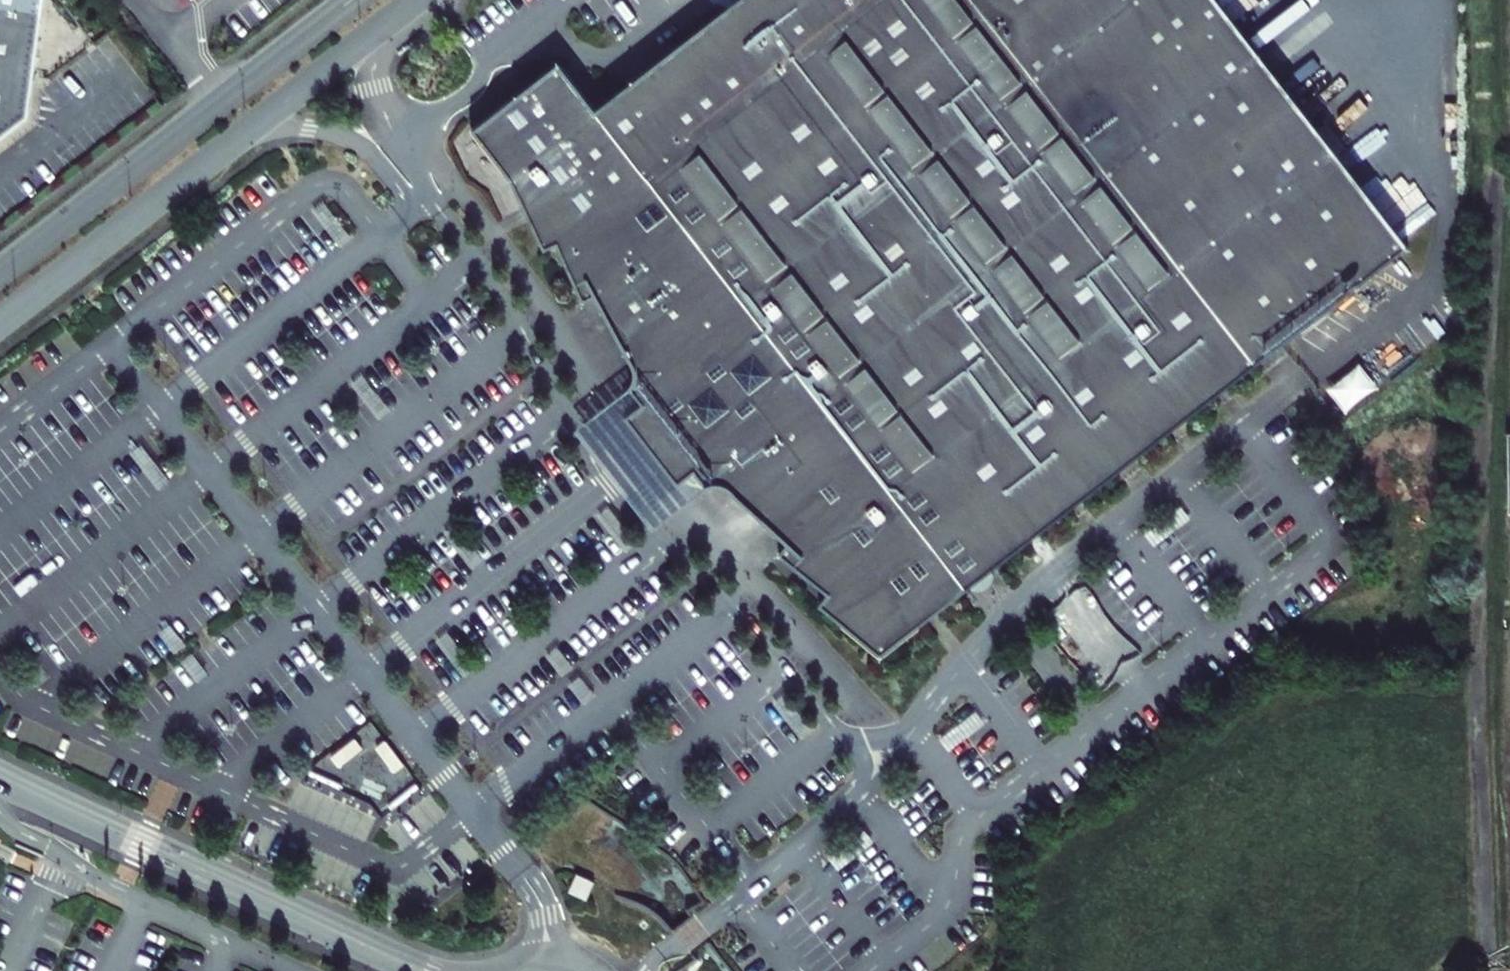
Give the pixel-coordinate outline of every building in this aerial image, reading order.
[(37,113),(51,0),(0,0),(0,142),(37,113)] [(1410,247),(1218,0),(737,0),(596,110),(559,62),(473,129),(511,179),(548,247),(559,241),(587,298),(599,293),(647,354),(644,377),(657,393),(640,407),(692,474),(710,461),(722,477),(745,481),(792,541),(784,552),(832,593),(823,603),(882,657),(1410,247)] [(1326,384),(1340,407),(1376,386),(1362,362),(1326,384)] [(657,393),(644,377),(591,417),(670,519),(722,477),(710,461),(692,474),(640,407),(657,393)] [(365,748),(358,738),(332,758),(340,768),(365,748)] [(388,739),(377,748),(395,771),(406,763),(388,739)] [(593,885),(576,878),(567,897),(585,905),(593,885)]
